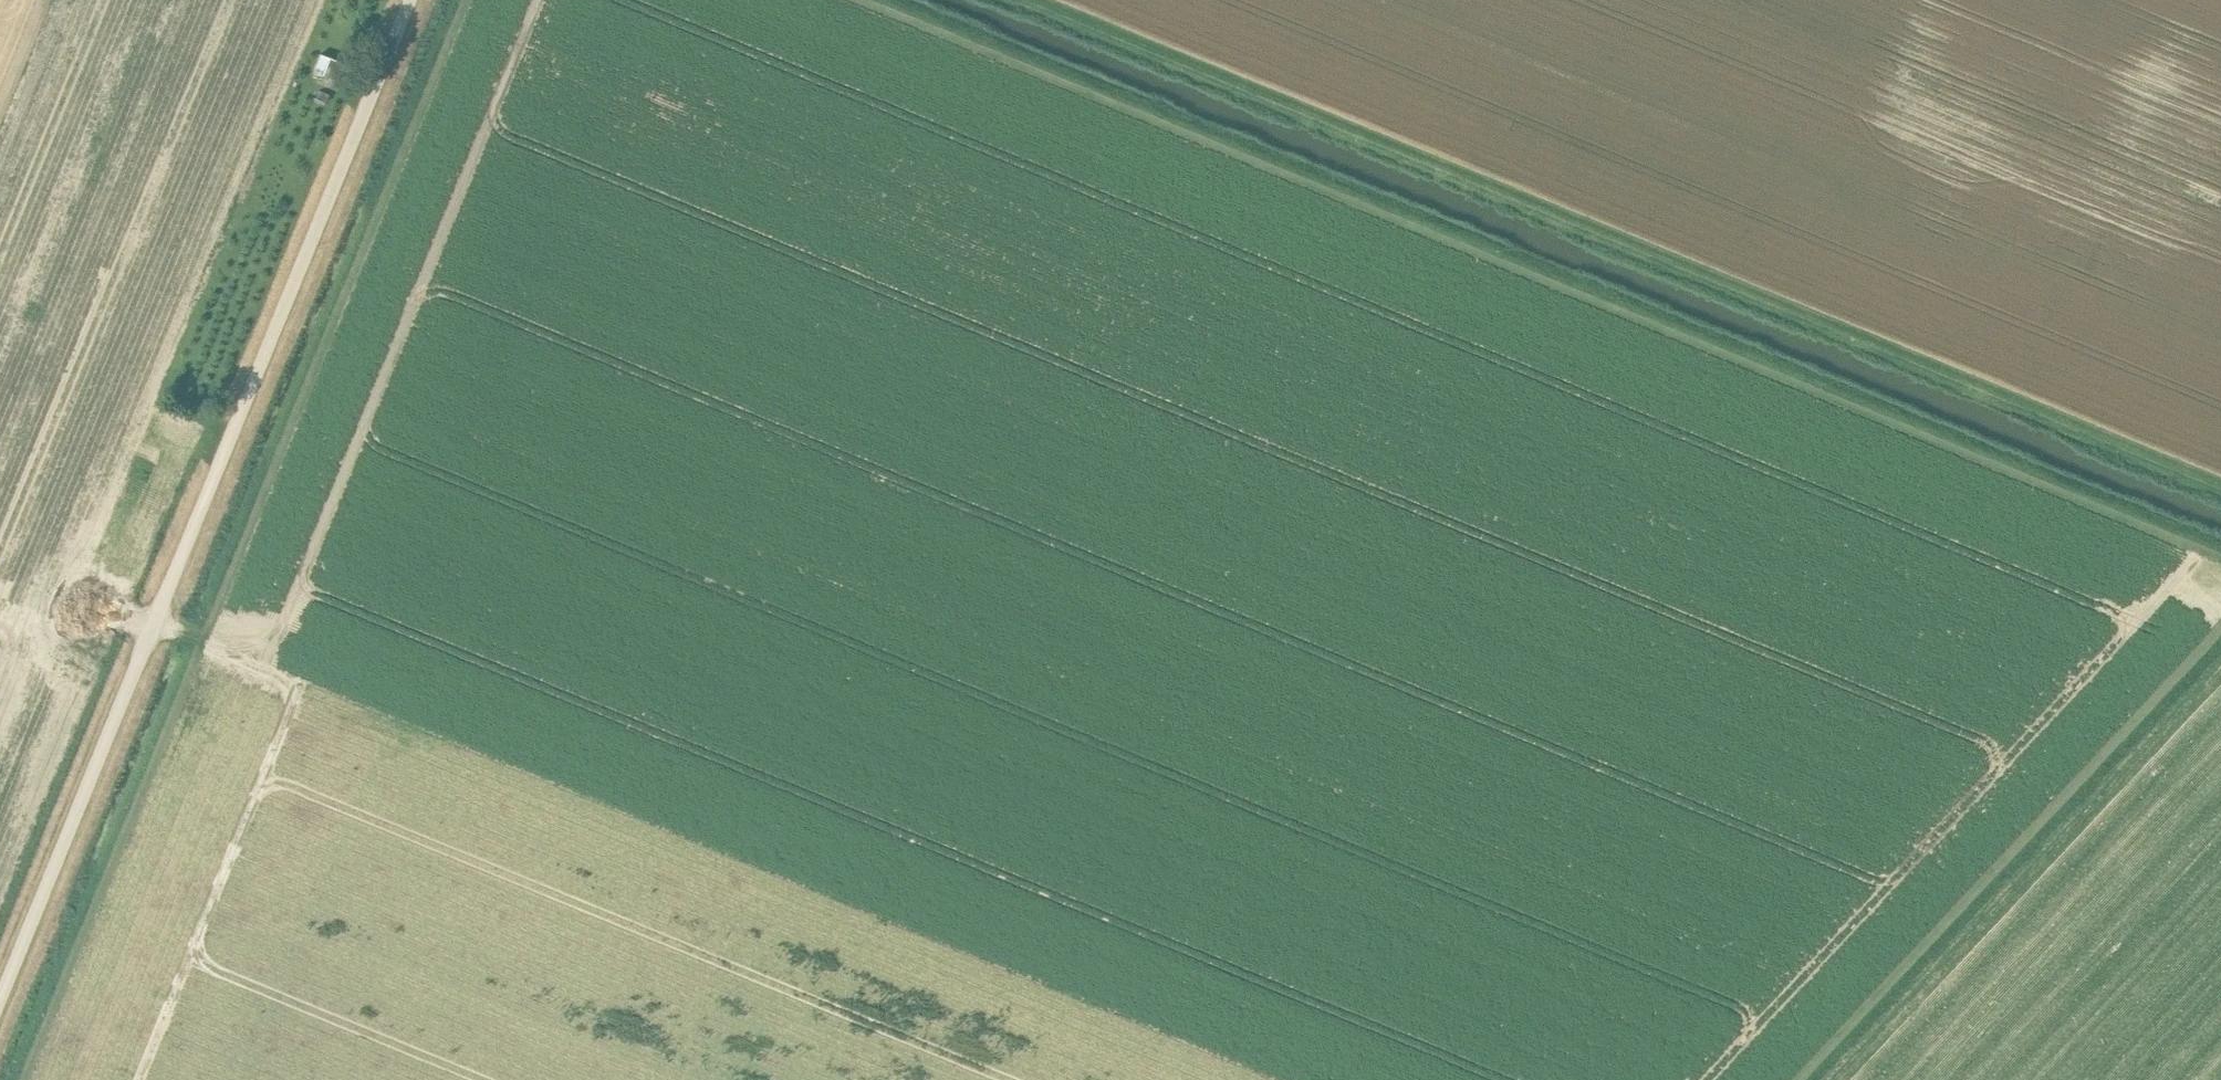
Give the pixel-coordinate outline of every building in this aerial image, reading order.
[(312,72),(321,76),(318,82),(336,88),(344,64),(318,54),(312,72)]
